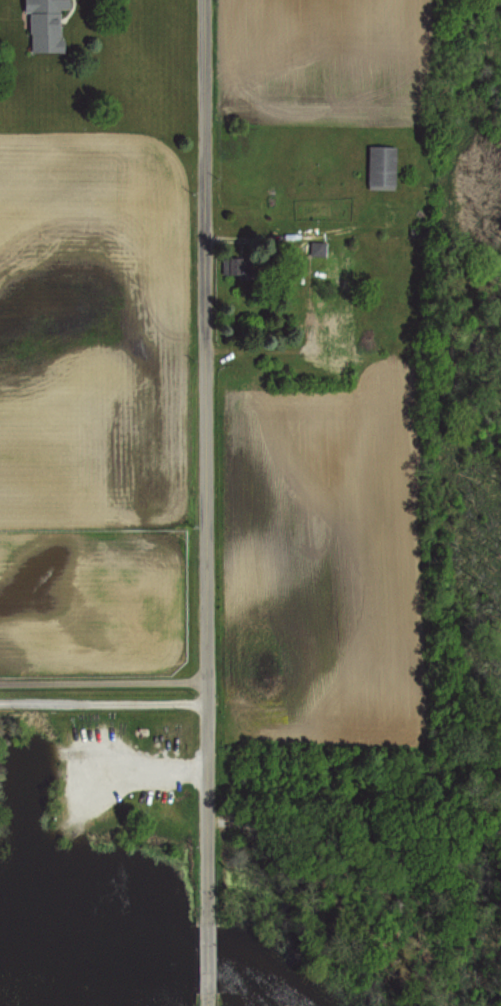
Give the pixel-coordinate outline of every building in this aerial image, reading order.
[(64,53),(64,9),(72,9),(72,0),(28,0),(28,13),(33,13),(33,53),(64,53)] [(371,146),(371,187),(398,187),(398,146),(371,146)] [(313,255),(326,255),(326,241),(313,241),(313,255)] [(255,258),(225,258),(225,275),(255,275),(255,258)]
